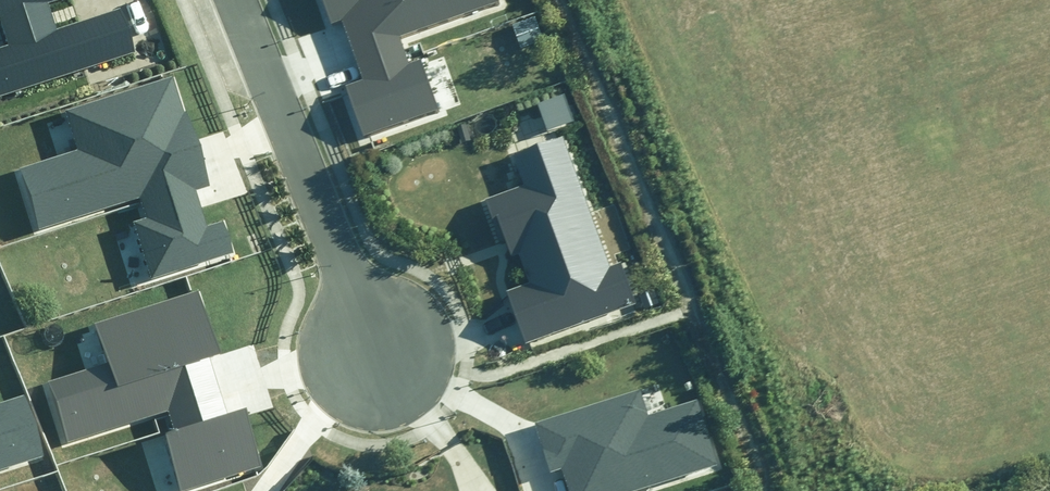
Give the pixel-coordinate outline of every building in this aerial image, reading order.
[(135,55),(119,7),(54,29),(47,6),(65,0),(0,0),(0,38),(4,50),(0,51),(0,100),(135,55)] [(364,134),(436,109),(420,62),(411,65),(401,38),(499,5),(498,0),(325,0),(332,22),(342,19),(361,75),(345,80),(364,134)] [(15,160),(35,226),(140,194),(146,214),(140,216),(157,271),(233,248),(224,219),(208,224),(198,190),(214,185),(198,131),(190,133),(171,70),(65,102),(77,142),(15,160)] [(627,264),(614,269),(567,143),(519,161),(529,189),(493,203),(515,262),(525,258),(535,286),(512,295),(531,347),(643,305),(627,264)] [(43,378),(63,444),(168,412),(173,431),(167,433),(185,489),(263,465),(246,411),(265,405),(246,343),(217,352),(198,288),(93,320),(105,359),(43,378)] [(569,490),(633,490),(723,463),(701,395),(648,411),(641,388),(536,421),(552,469),(561,466),(569,490)] [(51,455),(31,389),(0,399),(0,470),(51,455)]
